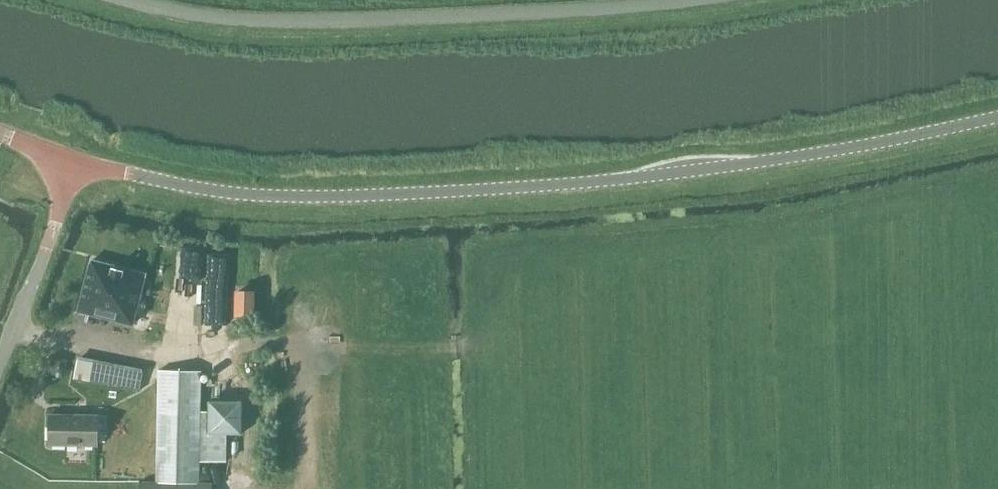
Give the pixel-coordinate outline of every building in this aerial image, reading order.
[(79,318),(130,331),(143,281),(93,268),(79,318)] [(236,316),(256,315),(256,291),(236,291),(236,316)] [(141,387),(143,373),(136,372),(137,368),(80,356),(75,377),(133,390),(134,386),(141,387)] [(160,371),(157,482),(201,483),(202,462),(226,463),(227,437),(206,437),(206,432),(200,432),(202,372),(160,371)] [(243,401),(209,401),(209,434),(243,434),(243,401)] [(108,438),(108,415),(50,414),(50,445),(98,445),(98,438),(108,438)]
